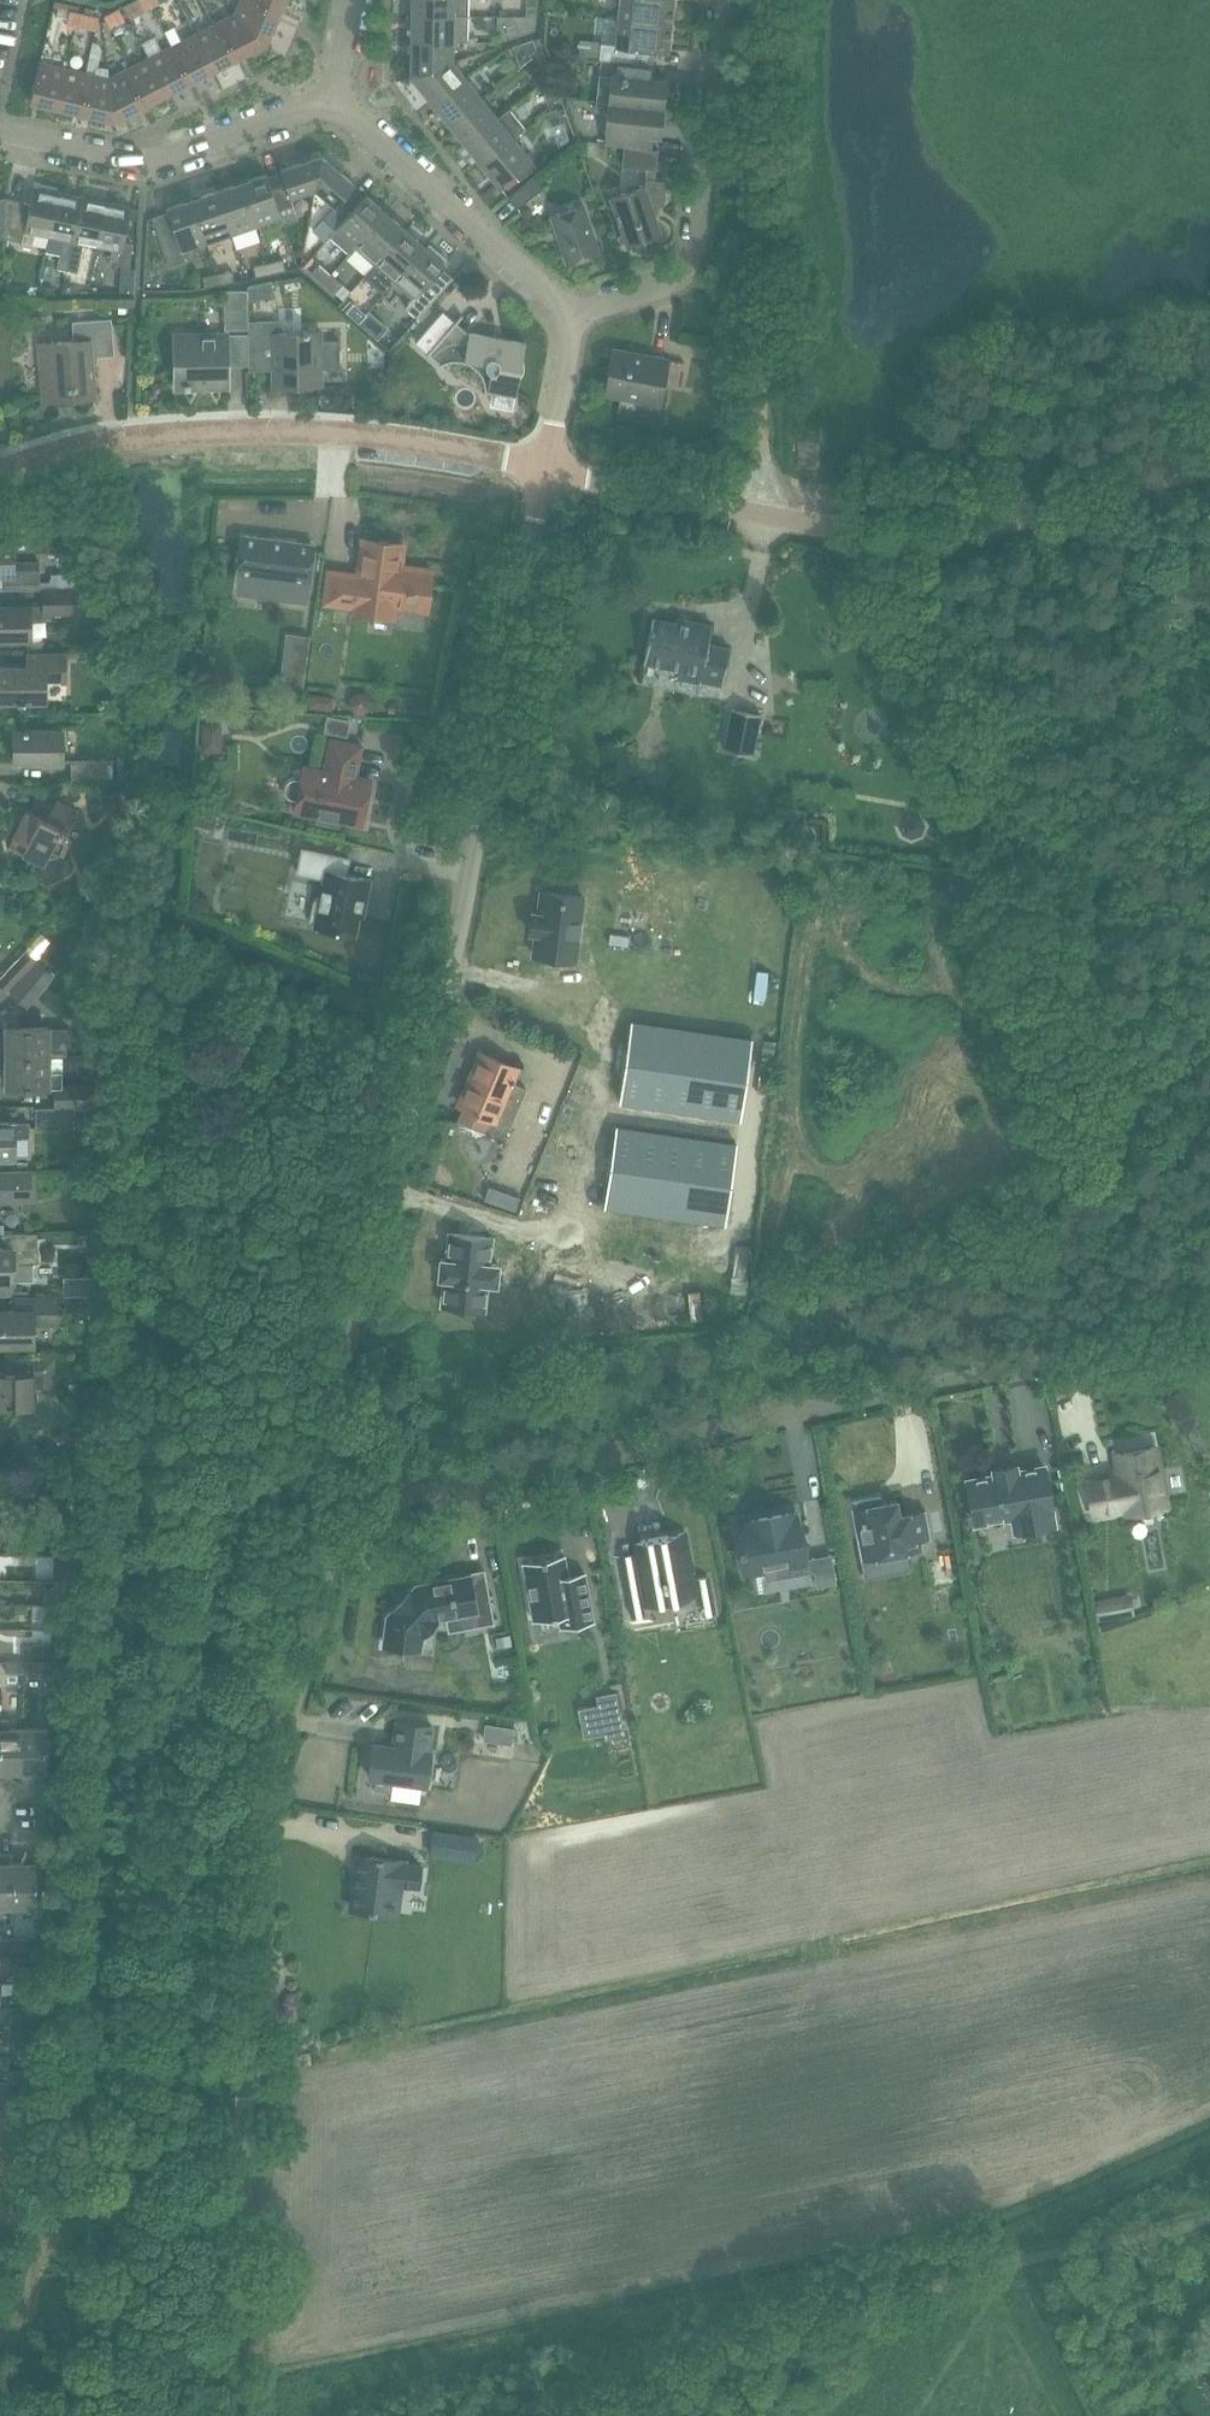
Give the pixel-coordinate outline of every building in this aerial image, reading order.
[(149,0),(135,0),(126,5),(132,17),(153,7),(149,0)] [(235,14),(268,44),(282,9),(262,0),(241,0),(235,14)] [(282,9),(286,0),(262,0),(282,9)] [(412,15),(468,16),(469,0),(413,0),(412,15)] [(526,17),(536,17),(538,0),(526,0),(526,17)] [(618,19),(671,24),(674,0),(620,0),(618,19)] [(486,6),(486,29),(498,29),(499,7),(486,6)] [(105,16),(111,28),(125,21),(119,8),(105,16)] [(68,24),(76,26),(79,12),(71,10),(68,24)] [(76,26),(96,30),(99,17),(79,12),(76,26)] [(235,14),(214,25),(233,61),(268,44),(235,14)] [(468,16),(412,15),(412,41),(453,42),(468,42),(468,16)] [(513,16),(516,23),(520,35),(535,30),(536,17),(526,17),(513,16)] [(600,59),(601,59),(644,64),(646,50),(668,52),(671,24),(618,19),(617,35),(602,33),(600,59)] [(520,35),(516,23),(506,26),(510,39),(520,35)] [(214,25),(192,36),(211,72),(233,61),(214,25)] [(192,36),(171,46),(190,83),(211,72),(192,36)] [(533,40),(523,43),(528,61),(538,53),(533,40)] [(453,42),(412,41),(411,76),(453,61),(453,42)] [(528,61),(523,43),(513,47),(520,67),(528,61)] [(171,46),(149,57),(169,94),(190,83),(171,46)] [(149,57),(128,68),(147,105),(169,94),(149,57)] [(601,59),(600,75),(612,76),(611,89),(610,102),(662,108),(665,81),(652,79),(653,66),(653,65),(644,64),(601,59)] [(411,76),(433,103),(466,77),(453,61),(411,76)] [(31,102),(54,108),(64,67),(40,62),(31,102)] [(539,67),(544,81),(554,78),(549,63),(539,67)] [(54,108),(78,113),(87,73),(64,67),(54,108)] [(110,78),(115,122),(147,105),(128,68),(110,78)] [(78,113),(115,122),(110,78),(87,73),(78,113)] [(433,103),(449,123),(482,97),(466,77),(433,103)] [(559,92),(554,78),(544,81),(549,95),(559,92)] [(524,104),(538,115),(550,100),(536,89),(524,104)] [(449,123),(466,144),(498,118),(482,97),(449,123)] [(610,102),(607,130),(608,130),(607,144),(625,146),(644,148),(644,147),(645,134),(659,136),(662,108),(610,102)] [(547,112),(552,126),(562,123),(557,108),(547,112)] [(510,109),(498,118),(466,144),(482,164),(514,138),(526,129),(510,109)] [(514,138),(482,164),(499,185),(503,181),(509,189),(537,166),(514,138)] [(644,148),(625,146),(623,167),(647,169),(645,187),(611,198),(627,244),(661,233),(653,209),(665,205),(667,181),(656,180),(659,150),(644,148)] [(316,189),(322,156),(281,170),(283,173),(268,178),(272,190),(282,218),(296,214),(291,197),(316,189)] [(324,219),(336,229),(359,203),(348,193),(355,185),(322,156),(316,189),(335,206),(324,219)] [(257,227),(282,218),(272,190),(268,178),(267,174),(242,183),(257,227)] [(535,176),(527,182),(509,197),(518,209),(544,188),(535,176)] [(232,235),(257,227),(242,183),(217,191),(232,235)] [(31,204),(5,198),(4,238),(23,242),(22,246),(32,248),(35,233),(50,236),(59,192),(34,187),(31,204)] [(207,243),(232,235),(217,191),(192,199),(207,243)] [(83,197),(59,192),(50,236),(47,251),(61,254),(58,268),(68,270),(83,197)] [(330,236),(350,253),(356,247),(386,212),(366,195),(359,203),(336,229),(330,236)] [(107,202),(83,197),(68,270),(78,272),(84,243),(98,246),(107,202)] [(183,252),(207,243),(192,199),(167,208),(169,212),(153,218),(169,266),(186,261),(183,252)] [(132,207),(107,202),(98,246),(112,249),(109,264),(131,268),(132,243),(125,242),(132,207)] [(552,216),(568,264),(600,253),(583,205),(552,216)] [(356,247),(375,264),(406,230),(386,212),(356,247)] [(406,230),(375,264),(363,278),(373,287),(385,273),(395,282),(425,247),(406,230)] [(433,254),(425,247),(395,282),(414,298),(406,308),(418,319),(454,278),(442,268),(445,265),(444,263),(447,260),(436,250),(433,254)] [(284,260),(269,263),(271,274),(286,270),(284,260)] [(271,274),(269,263),(254,266),(256,277),(271,274)] [(313,273),(324,283),(332,274),(320,264),(313,273)] [(233,271),(218,274),(220,285),(235,281),(233,271)] [(220,285),(218,274),(203,277),(205,288),(220,285)] [(343,284),(332,274),(324,283),(336,293),(343,284)] [(248,287),(248,290),(248,301),(275,295),(272,281),(248,287)] [(226,291),(226,329),(248,329),(248,301),(248,290),(226,291)] [(347,312),(358,322),(366,314),(354,304),(347,312)] [(485,387),(485,394),(486,394),(487,390),(516,395),(526,343),(470,333),(469,335),(456,323),(463,316),(462,315),(455,322),(443,312),(416,343),(428,353),(427,354),(429,355),(430,355),(431,354),(441,363),(440,365),(441,366),(447,363),(450,362),(456,361),(460,361),(466,363),(472,366),(475,368),(479,372),(483,378),(484,381),(485,387)] [(39,344),(41,377),(43,401),(74,399),(74,396),(96,394),(93,364),(90,364),(89,356),(111,354),(111,356),(115,355),(112,319),(73,322),(74,341),(39,344)] [(279,321),(249,321),(249,365),(273,364),(280,364),(279,332),(279,321)] [(321,331),(279,332),(280,364),(273,364),(274,387),(322,386),(322,369),(341,369),(340,341),(321,341),(321,331)] [(228,334),(222,334),(198,335),(198,341),(175,341),(176,388),(200,388),(200,382),(209,382),(209,386),(229,386),(228,334)] [(639,401),(661,405),(670,360),(613,349),(605,389),(640,395),(639,401)] [(242,535),(236,583),(278,588),(277,599),(306,603),(314,545),(242,535)] [(404,545),(363,540),(359,575),(330,572),(326,603),(354,607),(354,611),(394,616),(396,607),(426,611),(428,598),(432,570),(401,566),(404,545)] [(6,590),(40,589),(40,561),(16,562),(16,542),(0,542),(0,575),(5,575),(6,590)] [(95,578),(95,563),(73,564),(74,578),(95,578)] [(45,589),(46,606),(46,612),(89,611),(88,588),(45,589)] [(7,606),(0,606),(0,639),(32,639),(32,621),(46,621),(46,612),(46,606),(7,606)] [(644,661),(645,661),(684,669),(681,682),(699,686),(699,688),(700,688),(701,680),(723,684),(730,649),(709,644),(712,626),(678,619),(677,624),(652,619),(644,661)] [(47,700),(47,684),(68,683),(67,651),(27,652),(27,667),(0,667),(0,701),(47,700)] [(761,714),(733,708),(724,749),(753,755),(761,714)] [(64,730),(39,731),(15,731),(15,762),(64,761),(64,730)] [(288,798),(291,799),(297,800),(295,811),(319,816),(318,822),(337,826),(339,820),(362,825),(371,780),(356,777),(362,746),(331,740),(325,771),(304,767),(301,778),(296,777),(292,777),(290,777),(287,779),(285,781),(283,784),(282,788),(282,789),(283,793),(285,796),(287,797),(288,798)] [(72,779),(108,780),(108,762),(73,762),(72,779)] [(9,847),(31,857),(45,864),(60,833),(66,836),(80,808),(42,790),(32,812),(27,810),(9,847)] [(315,927),(355,935),(362,900),(366,901),(370,879),(347,874),(350,859),(303,849),(298,873),(325,878),(320,900),(315,898),(311,921),(316,922),(315,927)] [(536,933),(534,955),(576,960),(584,897),(541,892),(539,913),(533,913),(531,932),(536,933)] [(9,991),(35,964),(24,953),(0,977),(0,982),(9,991)] [(12,993),(27,1006),(52,976),(37,964),(12,993)] [(740,1120),(752,1038),(633,1021),(621,1102),(740,1120)] [(50,1027),(8,1027),(8,1057),(50,1057),(69,1057),(69,1027),(50,1027)] [(461,1106),(464,1107),(458,1122),(461,1130),(476,1136),(484,1133),(490,1119),(510,1127),(526,1089),(513,1083),(514,1080),(510,1078),(515,1067),(484,1054),(461,1106)] [(50,1057),(8,1057),(8,1087),(48,1087),(48,1088),(57,1088),(57,1106),(95,1106),(95,1087),(62,1087),(62,1071),(49,1071),(50,1057)] [(37,1108),(38,1126),(77,1126),(76,1108),(37,1108)] [(0,1123),(0,1156),(16,1156),(15,1135),(31,1135),(31,1122),(0,1123)] [(725,1225),(737,1143),(617,1126),(605,1207),(725,1225)] [(33,1201),(32,1172),(0,1172),(0,1201),(33,1201)] [(26,1233),(2,1234),(2,1248),(0,1248),(0,1282),(17,1281),(17,1265),(40,1264),(40,1233),(26,1233)] [(438,1258),(435,1278),(445,1279),(442,1305),(485,1309),(488,1284),(497,1285),(500,1265),(490,1264),(493,1238),(450,1233),(447,1259),(438,1258)] [(38,1296),(14,1296),(15,1311),(0,1311),(0,1344),(34,1344),(34,1326),(57,1326),(57,1296),(38,1296)] [(30,1359),(6,1359),(6,1373),(0,1373),(0,1408),(16,1408),(16,1409),(16,1411),(16,1413),(16,1414),(17,1417),(18,1419),(19,1420),(20,1421),(21,1423),(23,1425),(26,1427),(29,1428),(31,1428),(34,1428),(38,1428),(41,1427),(44,1426),(45,1425),(48,1423),(49,1422),(50,1421),(51,1418),(52,1416),(53,1413),(53,1411),(53,1410),(53,1406),(53,1405),(52,1402),(50,1399),(49,1398),(47,1395),(45,1394),(42,1393),(41,1392),(38,1391),(34,1391),(34,1387),(54,1387),(54,1359),(30,1359)] [(1120,1474),(1086,1480),(1092,1514),(1126,1507),(1128,1513),(1165,1506),(1163,1495),(1168,1494),(1165,1475),(1159,1476),(1154,1447),(1117,1454),(1120,1474)] [(1065,1456),(1052,1456),(1053,1500),(1066,1500),(1065,1456)] [(1016,1471),(1015,1466),(1009,1467),(1010,1468),(1000,1470),(1000,1468),(994,1469),(995,1475),(967,1480),(975,1523),(1013,1516),(1016,1531),(1054,1524),(1051,1509),(1052,1508),(1045,1466),(1016,1471)] [(851,1502),(857,1539),(861,1538),(865,1560),(907,1552),(922,1550),(920,1540),(931,1538),(925,1510),(899,1515),(897,1500),(883,1503),(881,1496),(851,1502)] [(804,1560),(796,1519),(789,1521),(788,1513),(753,1520),(754,1527),(738,1530),(741,1547),(739,1548),(740,1553),(742,1553),(745,1570),(804,1560)] [(633,1542),(635,1552),(635,1553),(640,1576),(625,1579),(632,1616),(644,1614),(642,1603),(699,1593),(711,1591),(709,1577),(695,1580),(686,1532),(644,1540),(633,1542)] [(56,1539),(55,1556),(65,1557),(67,1540),(56,1539)] [(585,1572),(583,1572),(568,1575),(564,1554),(523,1562),(534,1621),(559,1616),(561,1628),(594,1622),(585,1572)] [(831,1555),(812,1558),(817,1587),(836,1583),(831,1555)] [(65,1557),(55,1556),(53,1573),(64,1574),(65,1557)] [(397,1608),(389,1617),(386,1645),(419,1649),(421,1632),(435,1618),(476,1610),(479,1626),(495,1623),(489,1593),(475,1596),(472,1577),(418,1586),(410,1595),(409,1594),(396,1607),(397,1608)] [(1114,1589),(1119,1611),(1156,1604),(1151,1581),(1114,1589)] [(45,1587),(43,1605),(54,1606),(56,1588),(45,1587)] [(931,1592),(934,1609),(960,1604),(957,1587),(931,1592)] [(1096,1604),(1099,1618),(1116,1615),(1113,1601),(1096,1604)] [(54,1606),(43,1605),(42,1621),(53,1622),(54,1606)] [(22,1655),(51,1655),(51,1644),(22,1644),(22,1655)] [(23,1673),(23,1662),(6,1662),(6,1673),(23,1673)] [(41,1662),(23,1662),(23,1673),(41,1673),(41,1662)] [(58,1662),(41,1662),(41,1673),(59,1673),(58,1662)] [(429,1751),(432,1725),(397,1721),(394,1746),(374,1743),(369,1777),(376,1778),(374,1789),(392,1792),(393,1780),(427,1785),(431,1751),(429,1751)] [(486,1724),(484,1738),(513,1742),(515,1728),(486,1724)] [(23,1782),(23,1729),(0,1729),(0,1772),(14,1772),(14,1778),(18,1782),(23,1782)] [(23,1729),(23,1782),(28,1782),(31,1778),(32,1772),(48,1772),(48,1729),(23,1729)] [(453,1830),(430,1827),(429,1847),(452,1850),(453,1830)] [(0,1854),(0,1906),(12,1906),(12,1863),(12,1854),(0,1854)] [(28,1863),(12,1863),(12,1906),(37,1906),(37,1854),(32,1854),(28,1857),(28,1863)] [(375,1911),(394,1913),(398,1884),(417,1886),(420,1866),(401,1863),(401,1861),(358,1855),(351,1907),(369,1910),(369,1911),(375,1912),(375,1911)] [(12,1950),(12,1939),(0,1939),(0,1950),(12,1950)] [(12,1939),(12,1950),(28,1950),(28,1940),(12,1939)] [(15,1966),(14,1984),(23,1984),(25,1967),(15,1966)] [(23,1984),(14,1984),(12,2000),(22,2001),(23,1984)] [(11,2015),(10,2033),(20,2033),(21,2016),(11,2015)] [(20,2033),(10,2033),(9,2049),(18,2050),(20,2033)] [(8,2070),(7,2081),(23,2081),(25,2070),(8,2070)] [(7,2081),(7,2111),(22,2111),(24,2087),(22,2087),(23,2081),(7,2081)]
